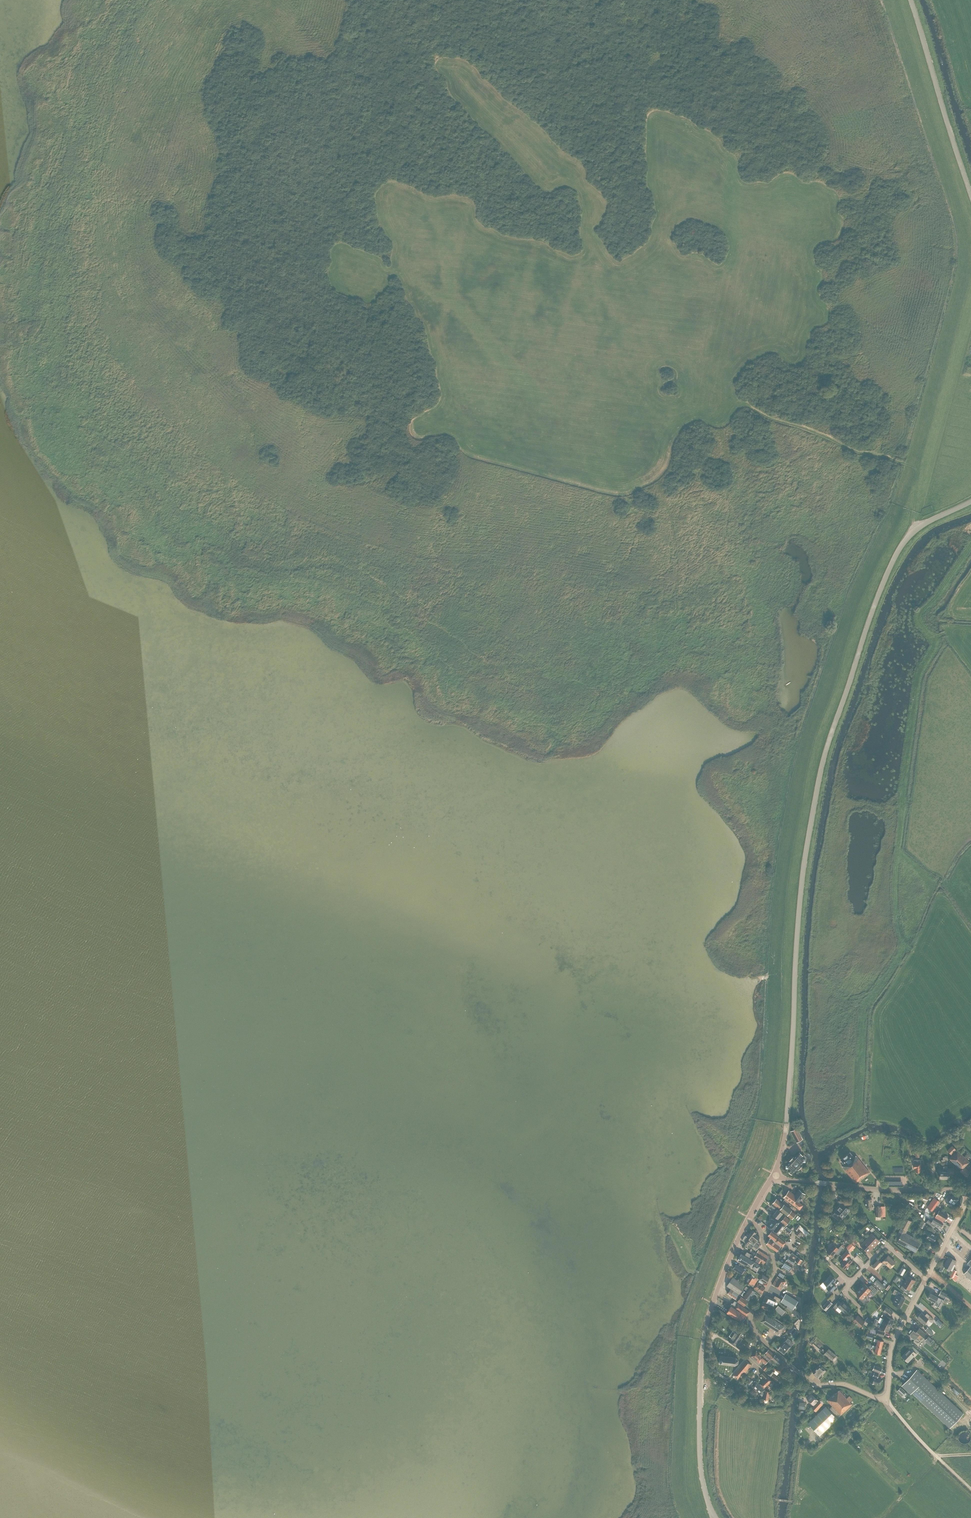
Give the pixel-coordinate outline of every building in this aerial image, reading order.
[(796,1128),(791,1131),(797,1142),(802,1139),(796,1128)] [(947,1150),(951,1154),(956,1149),(952,1145),(947,1150)] [(970,1181),(970,1171),(969,1170),(968,1171),(964,1167),(969,1161),(957,1150),(949,1158),(961,1170),(960,1171),(970,1181)] [(787,1167),(789,1169),(788,1170),(792,1174),(797,1168),(798,1169),(802,1165),(801,1164),(804,1161),(805,1161),(805,1158),(804,1158),(802,1156),(803,1156),(799,1152),(794,1157),(793,1157),(789,1161),(790,1162),(787,1165),(786,1165),(786,1168),(787,1167)] [(869,1172),(856,1156),(854,1157),(850,1152),(841,1160),(845,1165),(842,1166),(855,1183),(861,1179),(860,1178),(863,1176),(863,1177),(869,1172)] [(920,1172),(920,1171),(925,1171),(925,1169),(925,1168),(920,1168),(920,1163),(920,1161),(914,1161),(914,1163),(914,1168),(915,1168),(915,1172),(920,1172)] [(940,1178),(949,1178),(949,1173),(953,1174),(953,1168),(947,1168),(947,1166),(943,1166),(943,1171),(940,1171),(940,1178)] [(789,1190),(783,1197),(800,1209),(803,1205),(799,1202),(805,1194),(799,1189),(795,1195),(789,1190)] [(947,1198),(949,1199),(946,1203),(952,1207),(958,1199),(952,1195),(951,1196),(949,1194),(947,1198)] [(934,1197),(927,1207),(932,1211),(939,1201),(934,1197)] [(783,1205),(776,1199),(773,1203),(777,1206),(777,1207),(780,1209),(783,1205)] [(833,1215),(836,1217),(838,1215),(842,1219),(851,1208),(840,1199),(838,1201),(842,1204),(835,1212),(833,1215)] [(786,1214),(787,1215),(791,1211),(783,1205),(780,1209),(784,1212),(786,1214)] [(778,1209),(776,1211),(773,1215),(778,1219),(783,1213),(778,1209)] [(945,1221),(948,1215),(939,1210),(936,1215),(945,1221)] [(795,1214),(791,1211),(787,1215),(792,1219),(795,1214)] [(787,1215),(786,1214),(785,1215),(785,1216),(781,1221),(785,1225),(790,1220),(786,1216),(787,1215)] [(771,1218),(773,1219),(768,1226),(773,1231),(779,1224),(780,1223),(781,1222),(776,1217),(773,1215),(771,1218)] [(916,1239),(905,1233),(907,1230),(906,1230),(911,1221),(904,1217),(899,1226),(901,1227),(895,1239),(897,1241),(915,1251),(920,1243),(915,1240),(916,1239)] [(932,1228),(935,1225),(940,1228),(943,1223),(933,1218),(932,1221),(929,1218),(926,1222),(932,1228)] [(779,1224),(773,1231),(778,1235),(785,1227),(780,1223),(779,1224)] [(844,1224),(839,1229),(844,1233),(848,1228),(844,1224)] [(806,1235),(809,1233),(801,1226),(799,1229),(795,1233),(799,1237),(803,1232),(806,1235)] [(749,1240),(748,1240),(754,1244),(757,1240),(759,1237),(755,1234),(756,1233),(752,1230),(750,1233),(748,1232),(746,1235),(745,1235),(750,1239),(750,1241),(749,1240)] [(924,1233),(928,1235),(926,1238),(933,1242),(936,1236),(929,1232),(926,1230),(924,1233)] [(777,1251),(781,1246),(782,1247),(786,1242),(778,1237),(775,1241),(778,1237),(771,1231),(768,1235),(771,1237),(769,1239),(766,1244),(777,1251)] [(868,1237),(876,1245),(880,1241),(871,1233),(868,1237)] [(754,1244),(748,1240),(749,1240),(750,1241),(750,1239),(745,1235),(746,1235),(745,1235),(742,1240),(756,1251),(757,1249),(761,1244),(760,1242),(757,1240),(754,1244)] [(864,1241),(872,1249),(876,1245),(868,1237),(864,1241)] [(872,1249),(864,1241),(860,1245),(868,1253),(872,1249)] [(851,1243),(850,1244),(847,1248),(851,1252),(855,1247),(851,1243)] [(835,1253),(837,1255),(845,1246),(842,1244),(838,1248),(833,1244),(826,1251),(832,1256),(835,1253)] [(768,1256),(758,1250),(753,1258),(763,1265),(768,1256)] [(785,1261),(786,1260),(790,1253),(788,1252),(783,1259),(780,1257),(777,1261),(783,1265),(786,1261),(785,1261)] [(789,1256),(786,1261),(783,1265),(782,1266),(789,1271),(794,1264),(793,1263),(795,1260),(796,1261),(802,1266),(804,1262),(798,1257),(792,1252),(789,1256)] [(760,1265),(741,1254),(741,1253),(737,1260),(738,1260),(757,1271),(760,1265)] [(888,1255),(883,1261),(890,1267),(895,1262),(888,1255)] [(852,1261),(847,1257),(840,1264),(845,1269),(852,1261)] [(944,1266),(951,1270),(953,1264),(954,1264),(956,1261),(949,1257),(946,1262),(944,1265),(945,1265),(944,1266)] [(876,1269),(882,1262),(878,1259),(873,1266),(876,1269)] [(744,1270),(736,1264),(734,1268),(742,1274),(744,1270)] [(769,1277),(762,1272),(761,1275),(757,1272),(756,1273),(754,1272),(749,1269),(747,1271),(752,1274),(758,1279),(759,1280),(764,1282),(765,1283),(769,1277)] [(757,1280),(749,1275),(746,1282),(753,1286),(757,1280)] [(831,1292),(836,1286),(832,1283),(835,1280),(830,1275),(824,1283),(828,1287),(827,1288),(831,1292)] [(785,1281),(777,1276),(772,1284),(780,1289),(785,1281)] [(913,1285),(915,1280),(907,1276),(905,1281),(913,1285)] [(727,1286),(731,1288),(727,1293),(735,1299),(745,1286),(733,1277),(727,1286)] [(877,1279),(873,1283),(881,1290),(884,1286),(877,1279)] [(762,1293),(765,1288),(761,1286),(764,1282),(759,1280),(754,1288),(762,1293)] [(902,1285),(910,1290),(913,1285),(905,1281),(902,1285)] [(873,1295),(877,1290),(872,1285),(869,1288),(864,1283),(860,1288),(867,1294),(869,1292),(873,1295)] [(744,1288),(748,1291),(744,1296),(749,1300),(755,1291),(750,1287),(749,1288),(746,1286),(744,1288)] [(855,1293),(860,1297),(858,1299),(863,1303),(867,1299),(864,1297),(867,1294),(860,1288),(855,1293)] [(893,1293),(897,1296),(893,1303),(900,1307),(905,1299),(901,1296),(903,1294),(895,1289),(893,1293)] [(941,1291),(939,1295),(945,1298),(944,1301),(947,1303),(950,1296),(947,1295),(947,1294),(941,1291)] [(731,1305),(732,1303),(735,1299),(727,1293),(722,1300),(730,1305),(731,1305)] [(934,1302),(933,1304),(939,1306),(942,1299),(938,1297),(930,1293),(928,1298),(934,1302)] [(786,1294),(781,1302),(793,1309),(796,1303),(798,1301),(786,1294)] [(736,1300),(744,1306),(747,1301),(739,1295),(735,1300),(736,1300)] [(772,1307),(773,1305),(775,1300),(765,1295),(763,1301),(772,1305),(771,1307),(772,1307)] [(826,1311),(832,1303),(829,1300),(822,1307),(826,1311)] [(836,1309),(838,1307),(845,1314),(850,1308),(842,1301),(841,1302),(839,1300),(833,1307),(836,1309)] [(760,1307),(769,1310),(771,1307),(772,1305),(763,1301),(760,1307)] [(738,1303),(736,1306),(732,1303),(731,1305),(735,1308),(747,1316),(750,1311),(738,1303)] [(799,1317),(800,1312),(796,1310),(797,1307),(796,1303),(793,1309),(791,1312),(798,1318),(799,1317)] [(746,1316),(731,1306),(727,1312),(742,1322),(746,1316)] [(889,1316),(893,1312),(886,1306),(883,1311),(889,1316)] [(923,1323),(928,1319),(931,1322),(934,1319),(929,1315),(927,1317),(924,1315),(921,1312),(917,1317),(923,1323)] [(766,1315),(765,1314),(761,1321),(771,1328),(777,1319),(768,1313),(766,1315)] [(853,1320),(859,1327),(864,1321),(858,1315),(853,1320)] [(894,1320),(886,1316),(884,1319),(880,1317),(879,1320),(891,1325),(894,1320)] [(779,1334),(781,1331),(783,1332),(788,1326),(777,1319),(771,1328),(775,1330),(777,1331),(776,1333),(779,1334)] [(882,1324),(880,1327),(888,1331),(891,1325),(879,1320),(878,1322),(882,1324)] [(917,1330),(912,1326),(906,1333),(911,1337),(914,1340),(917,1337),(920,1340),(926,1334),(919,1328),(917,1330)] [(729,1341),(736,1346),(746,1332),(739,1327),(729,1341)] [(927,1338),(925,1340),(929,1345),(933,1340),(928,1336),(927,1338)] [(878,1339),(874,1338),(874,1341),(877,1342),(876,1346),(881,1347),(883,1341),(878,1339)] [(777,1349),(784,1354),(791,1346),(793,1343),(790,1340),(787,1343),(784,1341),(781,1345),(780,1345),(777,1349)] [(821,1351),(813,1343),(811,1345),(820,1352),(821,1351)] [(873,1345),(872,1347),(875,1348),(874,1353),(880,1354),(881,1347),(876,1346),(873,1345)] [(910,1348),(902,1356),(908,1362),(914,1355),(915,1356),(916,1354),(916,1353),(918,1351),(912,1345),(910,1348)] [(769,1349),(765,1353),(768,1356),(766,1358),(768,1360),(774,1354),(769,1349)] [(836,1355),(828,1349),(824,1353),(832,1360),(836,1355)] [(768,1361),(768,1360),(766,1358),(764,1357),(756,1350),(751,1356),(751,1357),(759,1365),(762,1362),(765,1364),(768,1361)] [(768,1360),(768,1361),(771,1363),(773,1361),(779,1366),(782,1361),(775,1355),(774,1354),(768,1360)] [(719,1359),(719,1363),(735,1365),(738,1363),(739,1360),(736,1357),(720,1355),(719,1359)] [(746,1360),(734,1375),(738,1378),(744,1371),(745,1372),(749,1368),(751,1365),(750,1364),(750,1363),(746,1360)] [(788,1366),(782,1361),(776,1370),(781,1374),(788,1366)] [(822,1376),(821,1375),(824,1371),(825,1369),(820,1365),(813,1373),(818,1378),(820,1379),(822,1376)] [(950,1427),(963,1413),(917,1370),(902,1386),(910,1394),(912,1392),(950,1427)] [(878,1377),(877,1377),(879,1374),(874,1372),(870,1382),(874,1383),(874,1382),(880,1385),(882,1380),(878,1378),(878,1377)] [(768,1389),(770,1387),(768,1384),(772,1381),(768,1376),(760,1384),(764,1388),(766,1386),(768,1389)] [(765,1389),(760,1385),(756,1381),(755,1380),(754,1382),(752,1384),(753,1385),(752,1386),(761,1394),(760,1394),(761,1395),(762,1396),(763,1395),(764,1393),(762,1392),(765,1389)] [(902,1396),(903,1397),(907,1393),(900,1387),(897,1391),(902,1396)] [(827,1400),(841,1415),(852,1404),(839,1390),(836,1393),(835,1393),(827,1400)] [(819,1401),(811,1394),(807,1399),(808,1400),(814,1405),(819,1401)] [(812,1408),(816,1411),(822,1404),(819,1401),(814,1405),(812,1408)] [(828,1409),(826,1407),(809,1423),(820,1435),(837,1419),(828,1409)] [(963,1430),(961,1431),(959,1433),(958,1435),(958,1437),(958,1439),(959,1441),(961,1443),(963,1443),(966,1443),(968,1443),(970,1441),(970,1439),(970,1438),(970,1436),(970,1435),(970,1433),(968,1431),(966,1430),(963,1430)]
